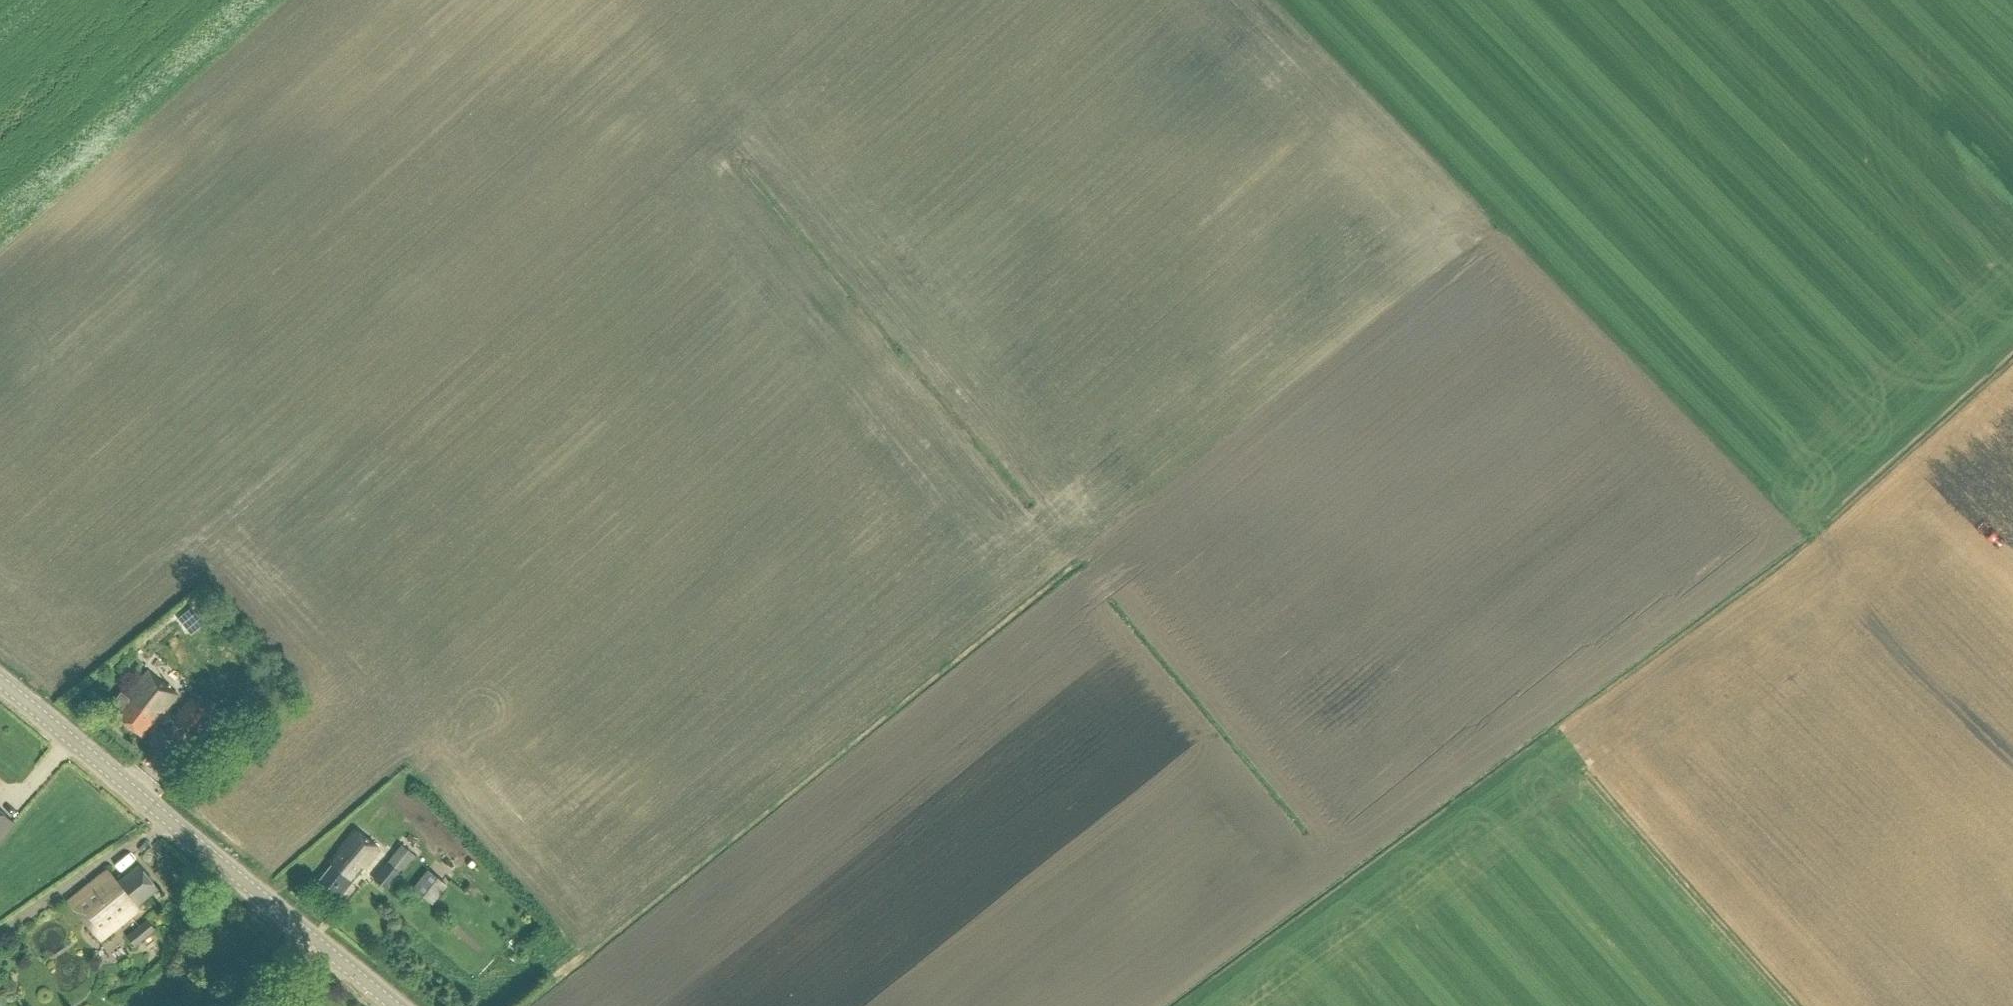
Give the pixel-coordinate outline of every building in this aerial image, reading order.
[(159,710),(173,692),(146,671),(112,713),(136,732),(156,708),(159,710)] [(189,730),(205,710),(190,697),(173,718),(189,730)] [(14,824),(0,812),(0,841),(14,824)] [(352,829),(338,847),(327,860),(331,863),(316,881),(337,897),(351,880),(352,881),(377,849),(352,829)] [(387,888),(414,855),(400,844),(374,877),(387,888)] [(155,888),(138,865),(116,883),(106,870),(69,900),(101,939),(138,909),(135,904),(155,888)] [(431,904),(447,884),(426,869),(411,889),(431,904)] [(134,946),(155,930),(147,919),(125,936),(134,946)] [(100,948),(112,956),(122,943),(110,934),(100,948)]
